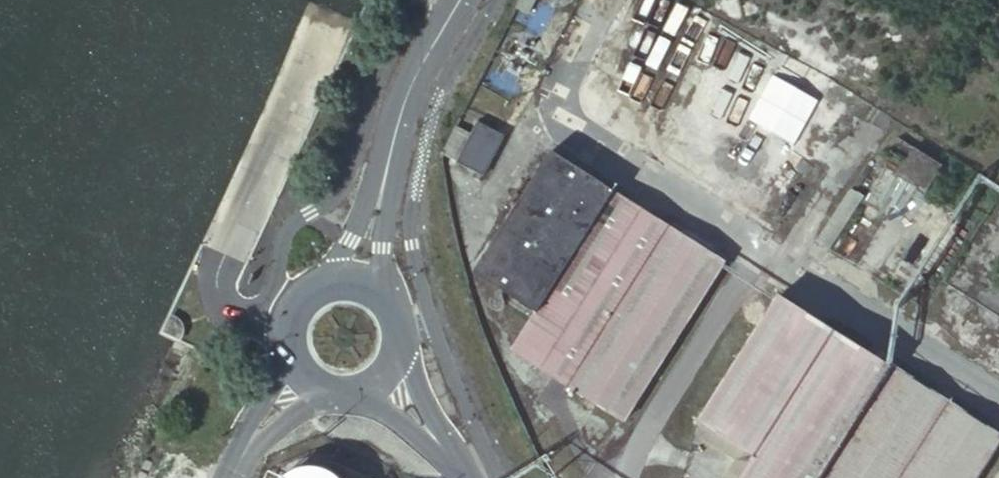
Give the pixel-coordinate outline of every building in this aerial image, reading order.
[(515,8),(527,14),(534,0),(519,0),(515,8)] [(459,163),(484,176),(505,134),(479,120),(459,163)] [(514,350),(624,420),(726,261),(551,149),(476,269),(539,309),(514,350)] [(898,180),(929,197),(945,167),(914,150),(898,180)] [(998,445),(998,433),(780,294),(700,420),(755,453),(740,477),(978,477),(998,445)] [(339,477),(336,475),(330,471),(326,469),(324,469),(320,468),(315,467),(307,467),(304,468),(301,469),(297,470),(293,472),(289,475),(285,477),(340,477),(339,477)]
